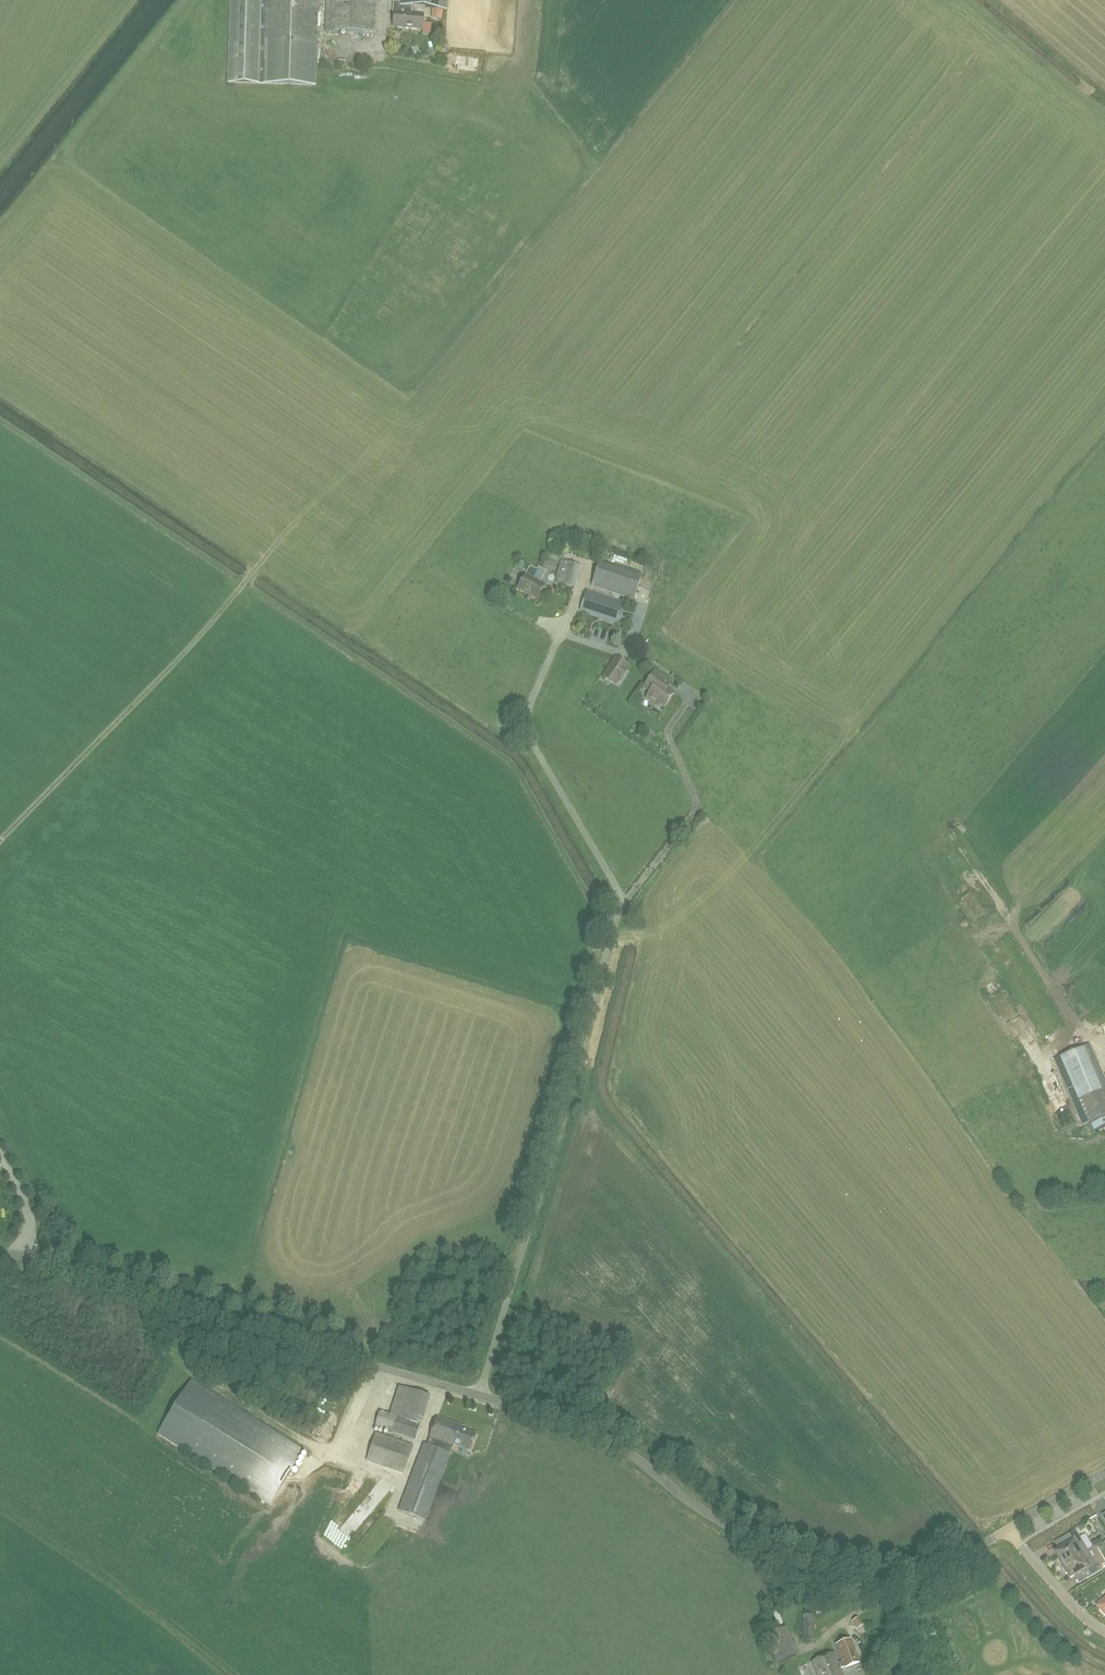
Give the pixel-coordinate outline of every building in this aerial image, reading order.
[(401,3),(400,5),(411,6),(432,8),(431,18),(442,19),(443,9),(446,9),(447,0),(401,0),(401,3)] [(411,14),(411,6),(400,5),(401,3),(394,2),(392,27),(422,29),(423,15),(411,14)] [(574,588),(580,567),(562,561),(555,582),(574,588)] [(633,600),(641,577),(599,563),(591,586),(633,600)] [(518,589),(537,599),(544,585),(540,583),(546,571),(539,567),(532,579),(525,576),(518,589)] [(616,624),(624,603),(587,590),(580,612),(616,624)] [(615,657),(602,677),(616,686),(629,666),(615,657)] [(660,704),(665,706),(673,693),(667,689),(671,682),(654,672),(644,688),(650,692),(647,698),(659,705),(660,704)] [(1088,1042),(1054,1057),(1083,1125),(1104,1116),(1104,1081),(1088,1042)] [(304,1451),(218,1397),(192,1380),(158,1433),(270,1504),(304,1451)] [(375,1427),(416,1440),(430,1397),(400,1387),(390,1415),(380,1412),(375,1427)] [(437,1417),(427,1445),(450,1454),(454,1443),(471,1449),(476,1434),(463,1429),(463,1427),(437,1417)] [(403,1473),(412,1446),(377,1433),(367,1461),(403,1473)] [(425,1521),(450,1454),(427,1445),(424,1444),(398,1511),(425,1521)] [(356,1493),(343,1513),(348,1516),(360,1496),(356,1493)] [(374,1515),(370,1502),(361,1505),(364,1518),(374,1515)] [(1057,1560),(1062,1567),(1088,1551),(1076,1531),(1063,1539),(1066,1545),(1066,1548),(1056,1553),(1059,1558),(1057,1560)] [(1089,1545),(1094,1543),(1090,1532),(1085,1534),(1089,1545)] [(369,1541),(363,1550),(371,1554),(376,1545),(369,1541)] [(1101,1572),(1088,1551),(1062,1567),(1066,1575),(1068,1574),(1071,1579),(1081,1573),(1083,1574),(1087,1580),(1101,1572)] [(814,1616),(802,1616),(802,1618),(796,1618),(797,1633),(802,1634),(803,1640),(813,1640),(814,1616)] [(859,1618),(853,1622),(858,1629),(864,1626),(859,1618)] [(797,1655),(786,1628),(766,1636),(776,1663),(797,1655)] [(842,1662),(838,1664),(833,1653),(812,1662),(817,1674),(842,1674),(840,1670),(859,1663),(851,1639),(836,1644),(842,1662)]
